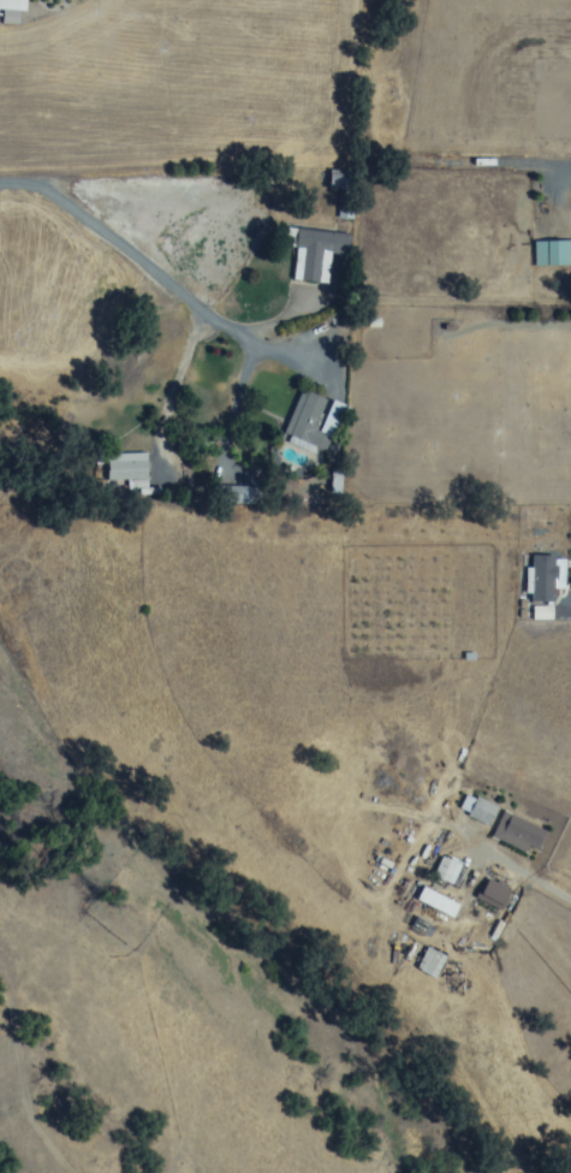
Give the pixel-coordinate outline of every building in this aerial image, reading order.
[(329,191),(355,191),(355,171),(329,171),(329,191)] [(328,284),(331,253),(349,255),(351,234),(297,228),(292,280),(328,284)] [(533,239),(533,266),(570,265),(570,238),(533,239)] [(347,407),(301,388),(282,434),(329,453),(347,407)] [(132,480),(132,487),(147,487),(147,453),(107,453),(107,480),(132,480)] [(565,590),(565,557),(533,557),(533,605),(554,605),(554,590),(565,590)] [(488,828),(497,809),(476,798),(467,817),(488,828)] [(530,856),(542,832),(503,813),(491,837),(530,856)] [(457,866),(443,859),(434,876),(448,883),(457,866)] [(436,980),(447,957),(427,948),(416,971),(436,980)]
